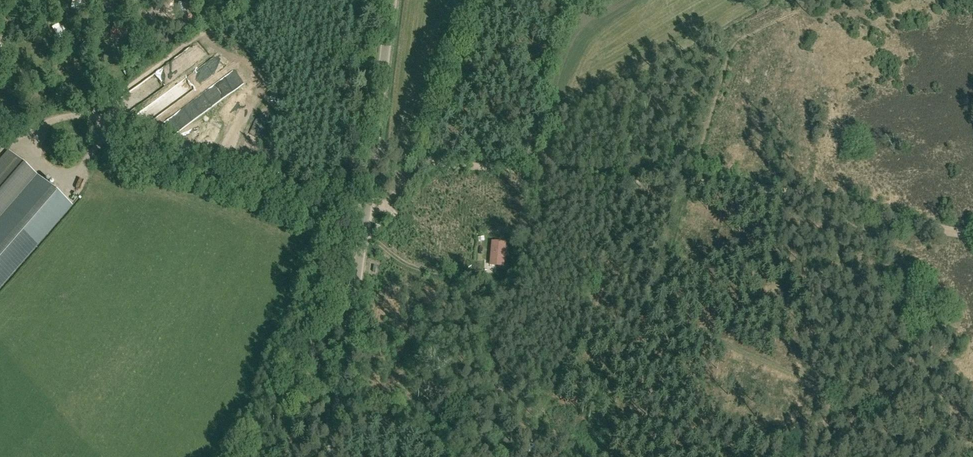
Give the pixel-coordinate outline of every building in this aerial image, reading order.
[(188,6),(179,3),(176,15),(185,18),(188,6)] [(22,30),(24,35),(31,32),(30,30),(34,28),(29,18),(25,19),(26,22),(21,24),(23,29),(22,30)] [(127,26),(115,21),(109,34),(120,40),(127,26)] [(184,96),(224,70),(217,59),(177,84),(184,96)] [(145,127),(185,98),(176,86),(137,115),(145,127)] [(243,101),(231,124),(244,131),(256,108),(243,101)] [(71,206),(8,151),(0,161),(0,287),(71,206)] [(491,242),(490,266),(503,267),(504,243),(491,242)]
